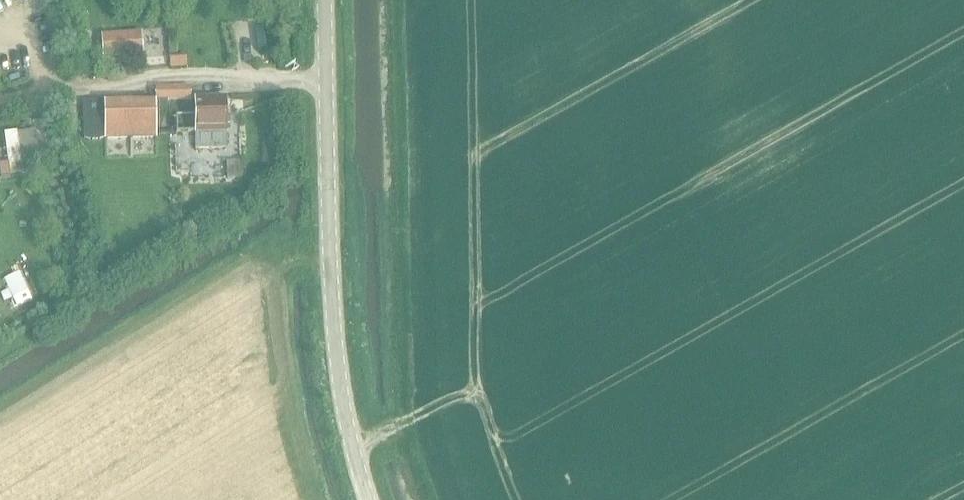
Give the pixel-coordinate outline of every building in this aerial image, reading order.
[(141,33),(100,37),(102,56),(142,53),(141,33)] [(191,83),(156,84),(157,97),(156,98),(191,97),(191,83)] [(170,99),(173,129),(193,129),(195,145),(228,145),(224,96),(170,99)] [(156,137),(155,100),(83,102),(83,138),(156,137)] [(9,173),(21,171),(16,131),(4,133),(9,173)] [(235,145),(233,172),(253,173),(254,146),(235,145)] [(206,200),(224,190),(219,181),(201,190),(206,200)]
